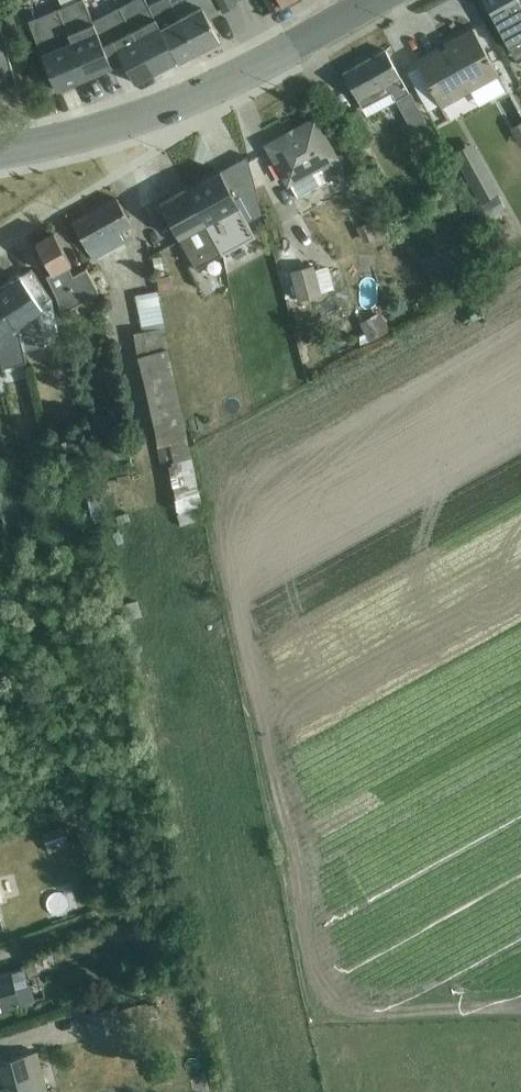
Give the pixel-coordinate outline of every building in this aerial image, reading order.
[(92,22),(83,0),(59,11),(59,12),(87,78),(89,78),(88,75),(92,73),(93,75),(112,67),(92,22)] [(178,62),(160,27),(146,0),(135,0),(120,8),(154,73),(156,73),(155,71),(159,69),(159,70),(177,61),(177,62),(178,62)] [(197,52),(220,40),(210,20),(219,13),(212,0),(171,0),(180,17),(197,52)] [(234,0),(216,0),(223,14),(237,6),(234,0)] [(294,0),(265,0),(271,12),(294,0)] [(520,0),(483,0),(518,63),(520,61),(520,3),(520,0)] [(135,83),(154,73),(120,8),(92,22),(112,67),(124,63),(135,83)] [(87,78),(59,12),(30,24),(57,91),(87,78)] [(178,62),(197,52),(180,17),(160,27),(178,62)] [(16,84),(0,24),(0,88),(16,84)] [(479,106),(507,90),(472,28),(444,43),(446,48),(417,64),(441,108),(471,91),(479,106)] [(426,121),(410,92),(409,93),(386,51),(343,74),(367,117),(396,101),(411,130),(426,121)] [(357,111),(344,118),(359,144),(372,137),(357,111)] [(317,171),(339,159),(316,118),(265,147),(288,187),(289,186),(296,198),(323,183),(317,171)] [(520,148),(520,147),(520,122),(510,128),(520,148)] [(500,191),(473,143),(453,154),(480,202),(500,191)] [(187,189),(223,254),(255,237),(220,171),(187,189)] [(160,204),(196,270),(223,254),(187,189),(160,204)] [(499,197),(483,206),(489,217),(506,207),(499,197)] [(120,233),(133,226),(118,199),(72,224),(93,260),(125,243),(120,233)] [(364,215),(357,218),(360,226),(356,228),(363,243),(377,237),(370,221),(367,222),(364,215)] [(99,293),(86,268),(73,276),(68,266),(71,264),(54,233),(36,243),(52,273),(47,276),(58,301),(62,313),(99,293)] [(315,269),(314,264),(290,272),(290,274),(288,275),(292,290),(295,289),(298,301),(322,294),(322,293),(334,289),(328,266),(315,269)] [(62,341),(52,298),(31,269),(0,291),(0,302),(19,329),(24,350),(62,341)] [(170,275),(157,278),(159,292),(173,289),(170,275)] [(157,292),(135,295),(142,332),(134,334),(138,356),(169,349),(157,292)] [(318,307),(301,313),(304,324),(339,314),(336,302),(321,306),(321,304),(318,305),(318,307)] [(380,312),(360,323),(365,333),(360,336),(360,346),(391,331),(380,312)] [(169,349),(138,356),(163,468),(169,466),(193,460),(169,349)] [(72,441),(69,425),(50,430),(54,445),(72,441)] [(103,445),(106,462),(128,457),(125,440),(103,445)] [(193,460),(169,466),(175,497),(174,497),(180,525),(203,519),(201,508),(203,507),(193,460)] [(102,515),(96,483),(86,485),(91,517),(102,515)] [(138,601),(122,605),(126,620),(142,616),(138,601)] [(71,846),(65,829),(43,836),(49,854),(71,846)] [(124,898),(120,883),(106,887),(110,902),(124,898)] [(35,1001),(31,986),(28,986),(23,970),(12,974),(12,973),(0,976),(0,1011),(35,1001)] [(38,1053),(0,1063),(0,1091),(48,1091),(38,1053)] [(195,1080),(198,1091),(211,1091),(208,1077),(195,1080)]
